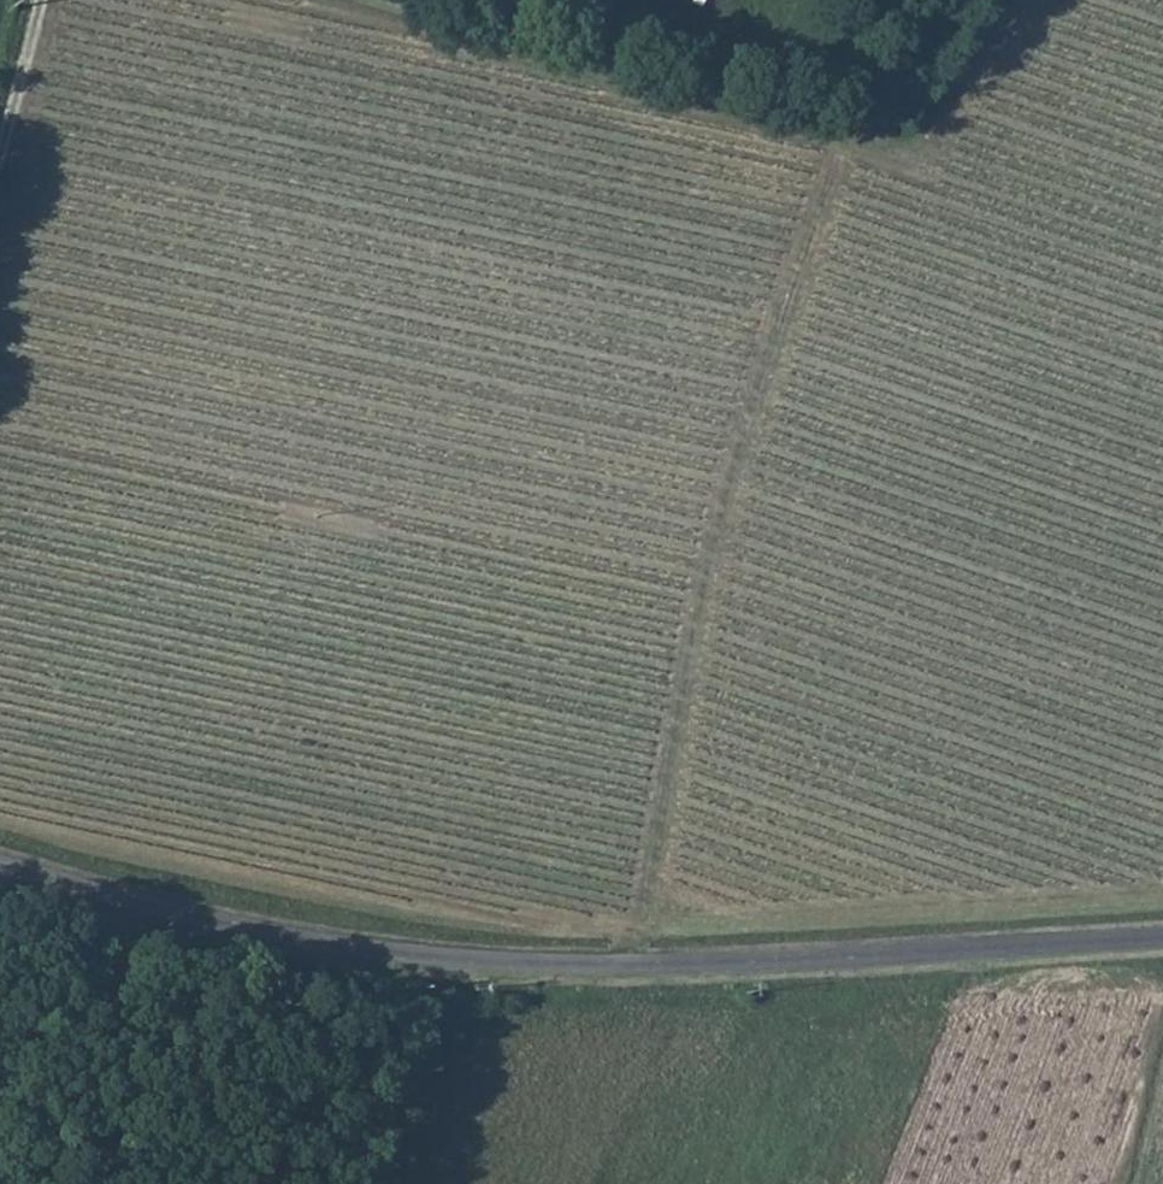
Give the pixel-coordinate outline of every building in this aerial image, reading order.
[(436,983),(440,971),(428,970),(426,982),(436,983)]
